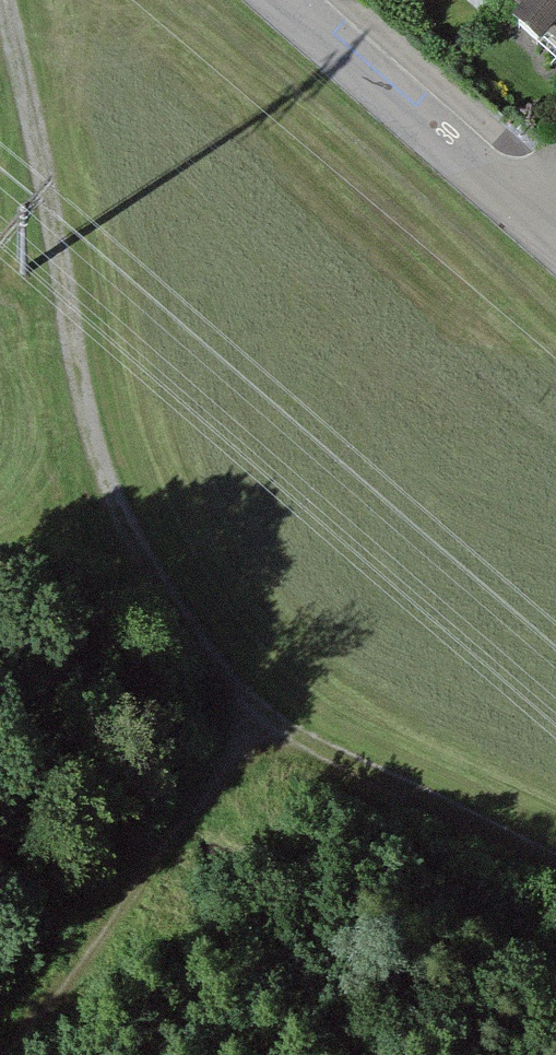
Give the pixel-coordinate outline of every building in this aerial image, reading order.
[(555,34),(555,0),(517,0),(555,34)]
